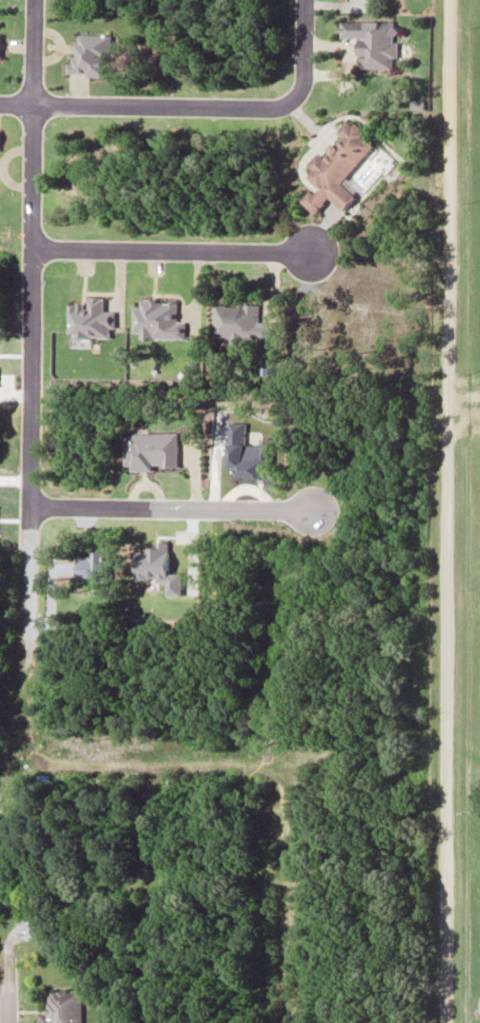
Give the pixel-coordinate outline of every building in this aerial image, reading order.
[(356,67),(395,67),(395,20),(339,19),(339,36),(357,36),(356,67)] [(374,140),(346,119),(319,154),(315,152),(306,164),(312,168),(305,177),(315,184),(301,201),(314,212),(327,196),(342,207),(353,192),(341,183),(374,140)] [(212,336),(257,336),(257,303),(212,302),(212,336)] [(19,571),(33,571),(33,558),(19,558),(19,571)] [(81,992),(46,992),(46,1015),(38,1015),(38,1022),(81,1022),(81,992)]
